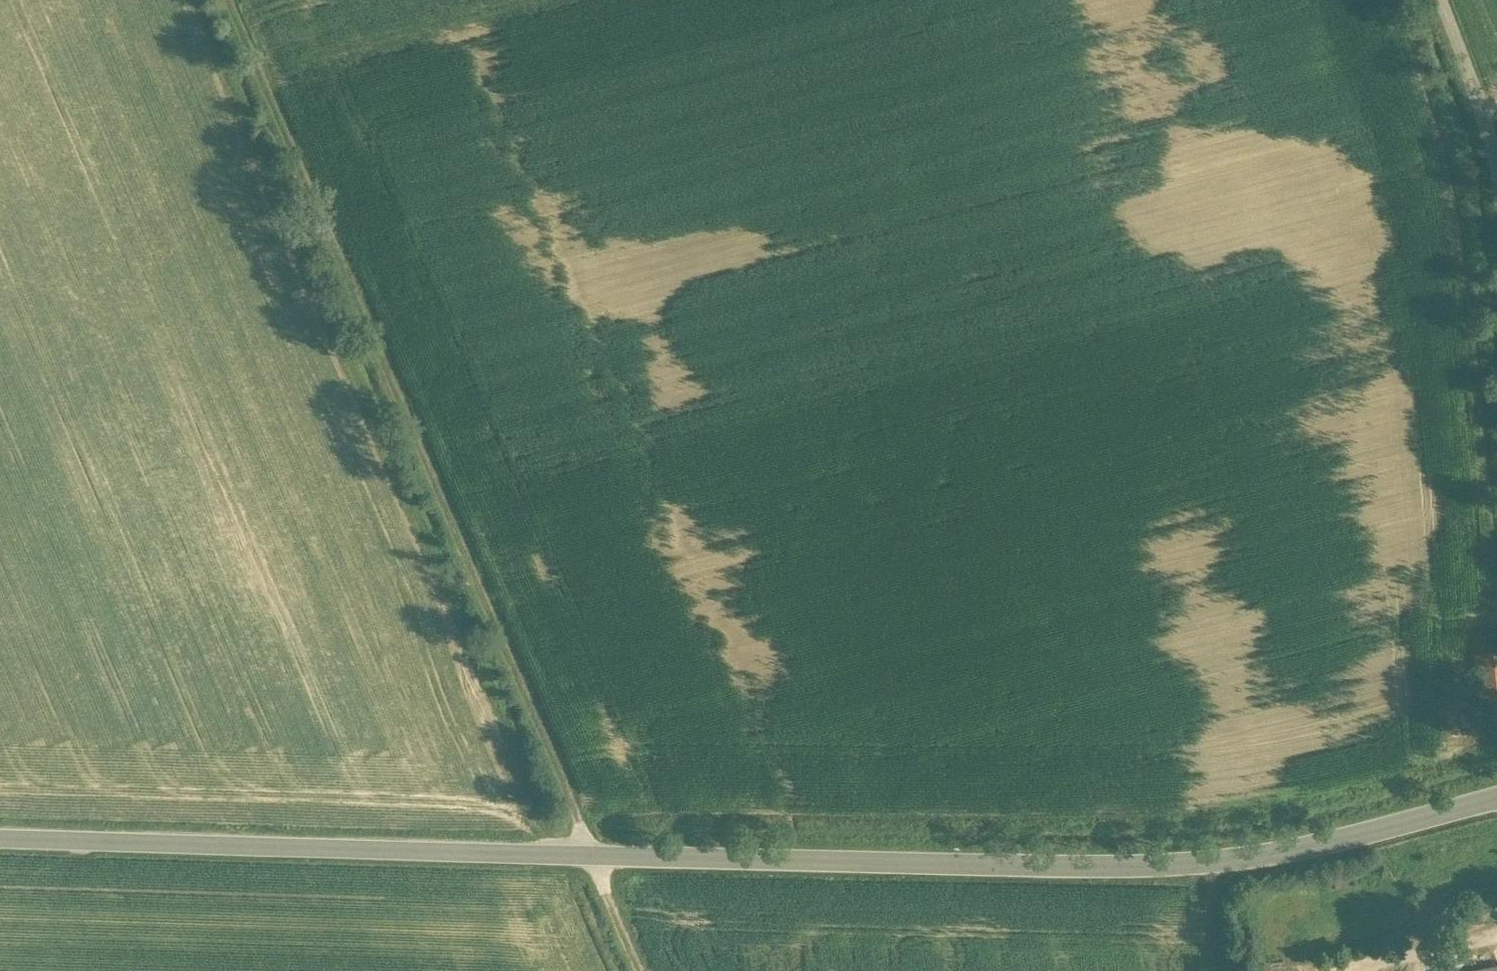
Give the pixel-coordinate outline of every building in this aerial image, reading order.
[(1475,655),(1480,722),(1496,721),(1496,653),(1475,655)]
